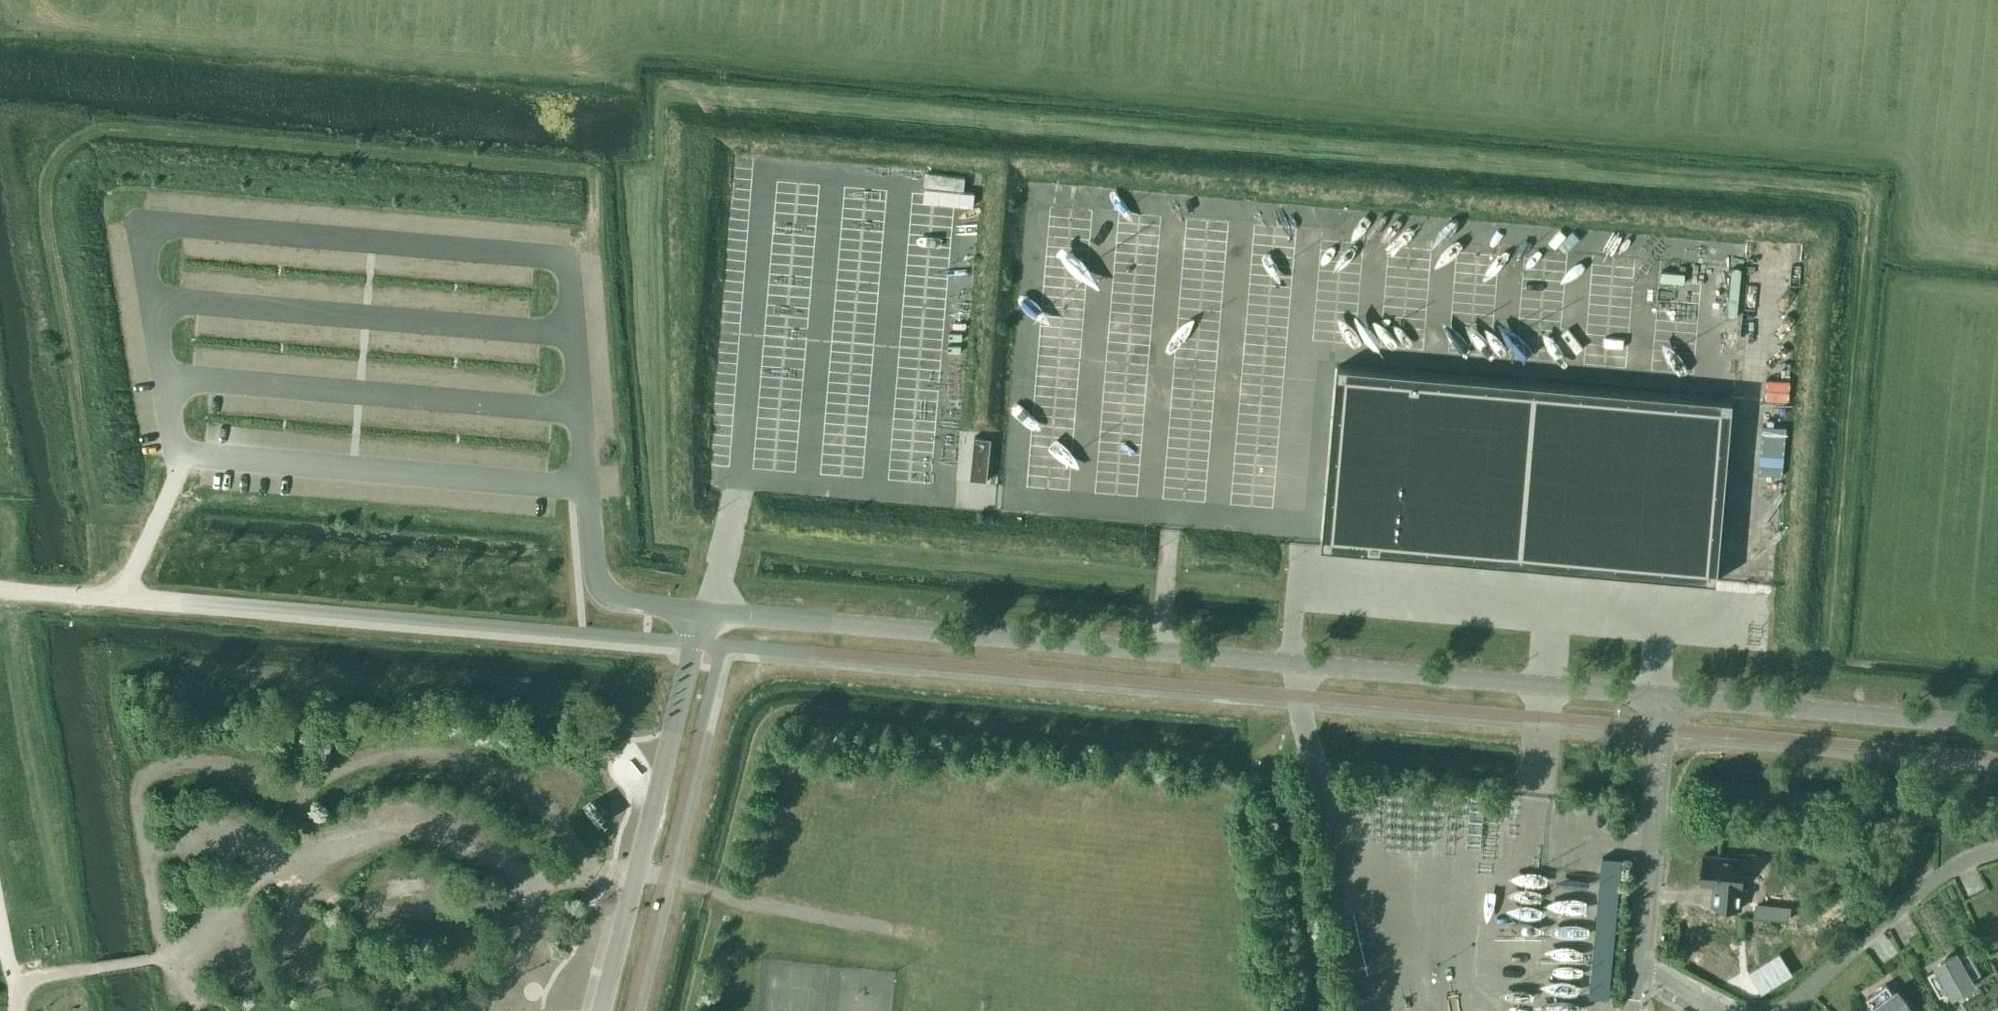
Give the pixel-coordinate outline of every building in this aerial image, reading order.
[(1338,358),(1322,539),(1717,573),(1733,392),(1338,358)] [(826,768),(827,762),(799,758),(798,764),(826,768)] [(1740,908),(1741,894),(1740,894),(1743,857),(1703,853),(1700,883),(1717,885),(1715,905),(1740,908)] [(1780,909),(1766,908),(1765,917),(1779,919),(1780,909)] [(1936,968),(1926,973),(1939,995),(1948,990),(1949,992),(1950,992),(1958,991),(1962,989),(1966,986),(1971,981),(1972,980),(1971,977),(1980,972),(1967,950),(1958,955),(1957,953),(1955,953),(1948,954),(1944,956),(1940,959),(1935,965),(1934,965),(1936,968)] [(1865,997),(1872,1006),(1869,1007),(1870,1008),(1871,1010),(1909,1010),(1910,1010),(1909,1008),(1907,1002),(1905,998),(1902,994),(1895,990),(1894,989),(1892,991),(1886,982),(1865,997)]
